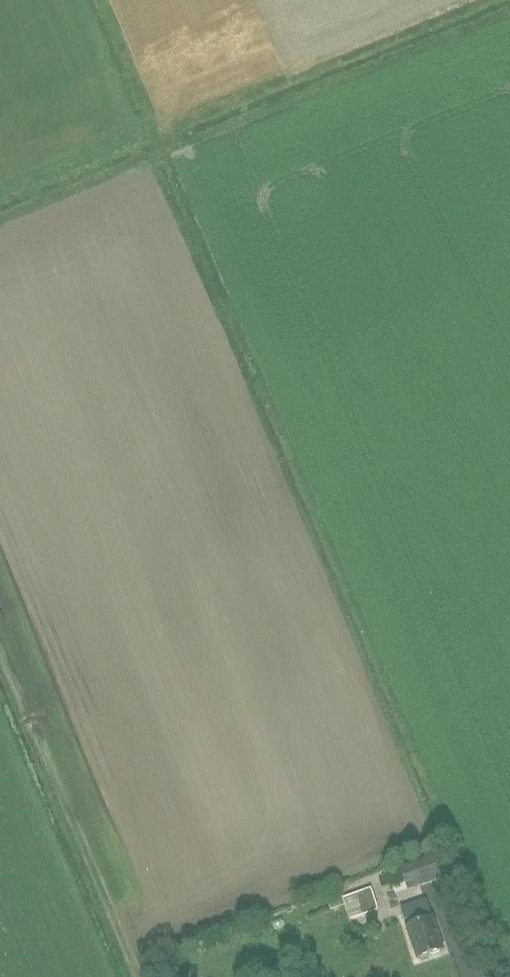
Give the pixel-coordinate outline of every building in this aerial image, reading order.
[(433,856),(431,857),(429,851),(403,860),(404,866),(400,867),(408,891),(441,879),(433,856)] [(347,900),(348,904),(354,922),(365,918),(364,915),(378,909),(369,890),(347,900)] [(429,905),(416,909),(403,913),(408,927),(407,928),(418,959),(444,951),(429,905)]
